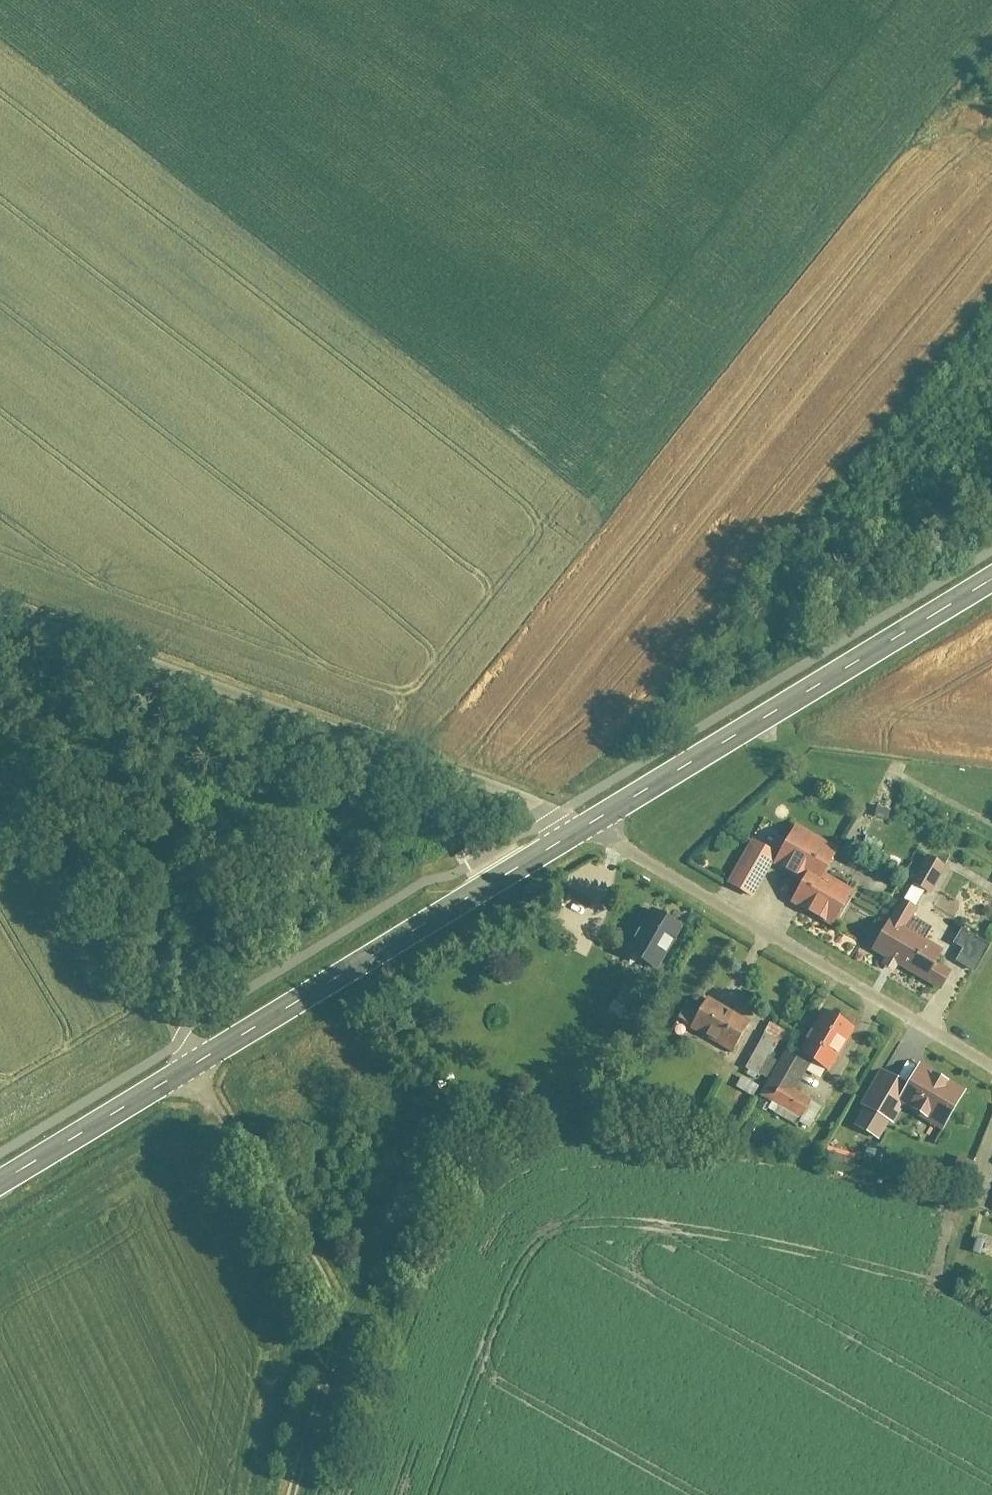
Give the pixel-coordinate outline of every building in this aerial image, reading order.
[(778,838),(771,853),(744,840),(721,887),(751,902),(768,869),(797,883),(787,905),(833,927),(846,901),(812,885),(824,861),(778,838)] [(952,930),(942,949),(911,934),(942,871),(919,859),(887,922),(883,920),(866,954),(934,988),(948,960),(971,971),(984,946),(952,930)] [(649,913),(625,959),(657,976),(681,930),(649,913)] [(728,1055),(747,1023),(703,996),(684,1028),(728,1055)] [(797,1055),(831,1073),(854,1032),(820,1013),(797,1055)] [(890,1070),(884,1082),(875,1078),(848,1128),(879,1144),(896,1112),(936,1134),(953,1101),(929,1088),(933,1080),(919,1072),(913,1082),(890,1070)] [(774,1085),(765,1103),(803,1123),(812,1105),(774,1085)]
